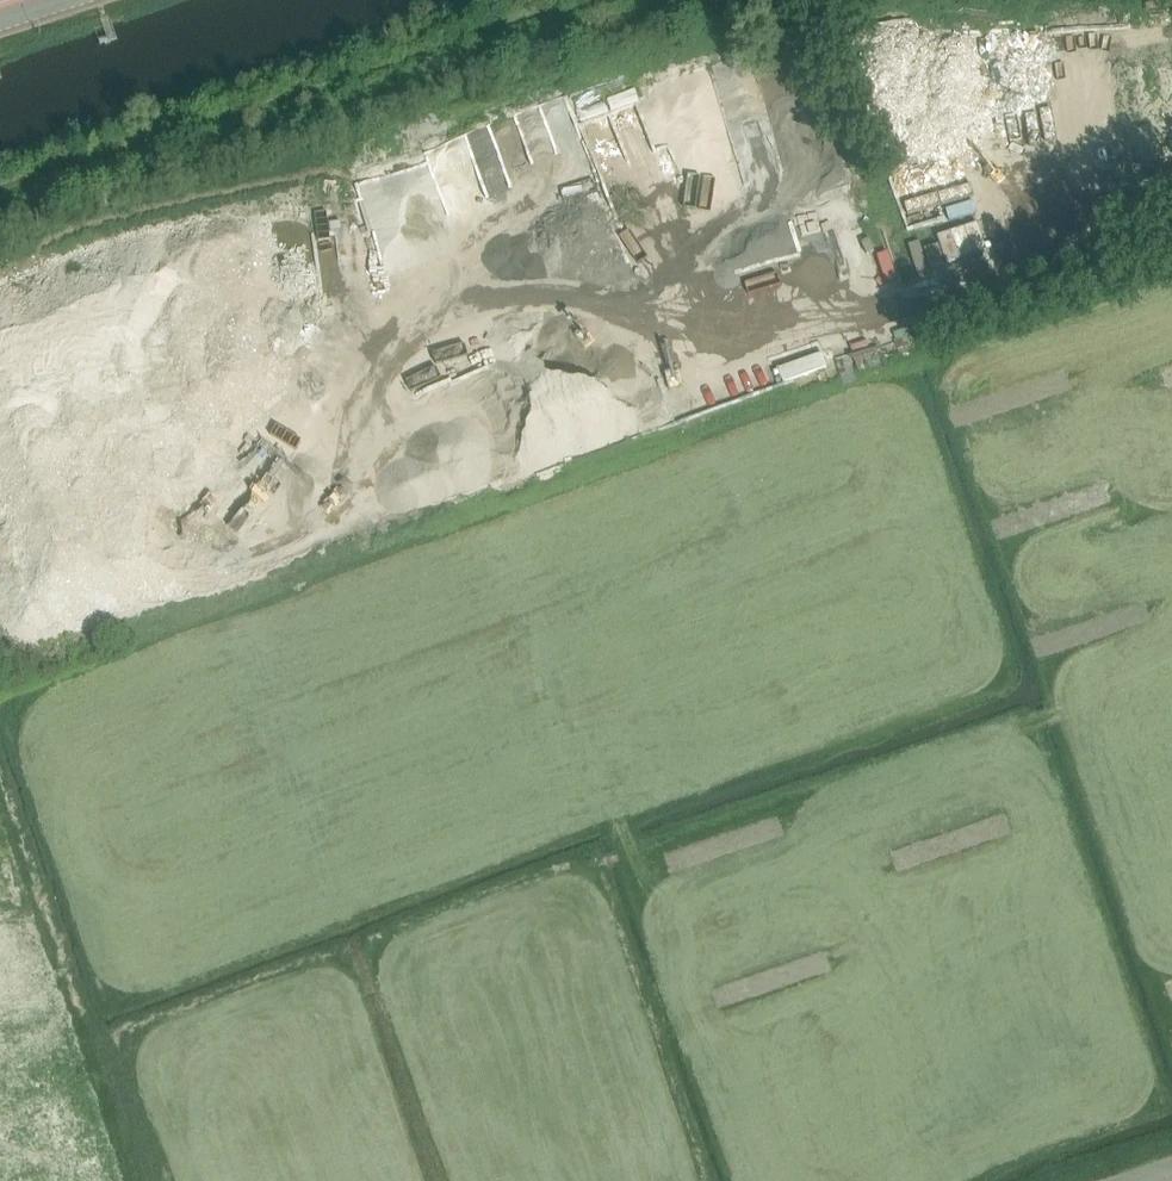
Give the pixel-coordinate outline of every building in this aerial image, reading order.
[(950,232),(954,254),(981,249),(978,227),(950,232)] [(882,344),(908,335),(904,325),(879,334),(882,344)] [(783,382),(827,363),(821,348),(777,366),(783,382)]
